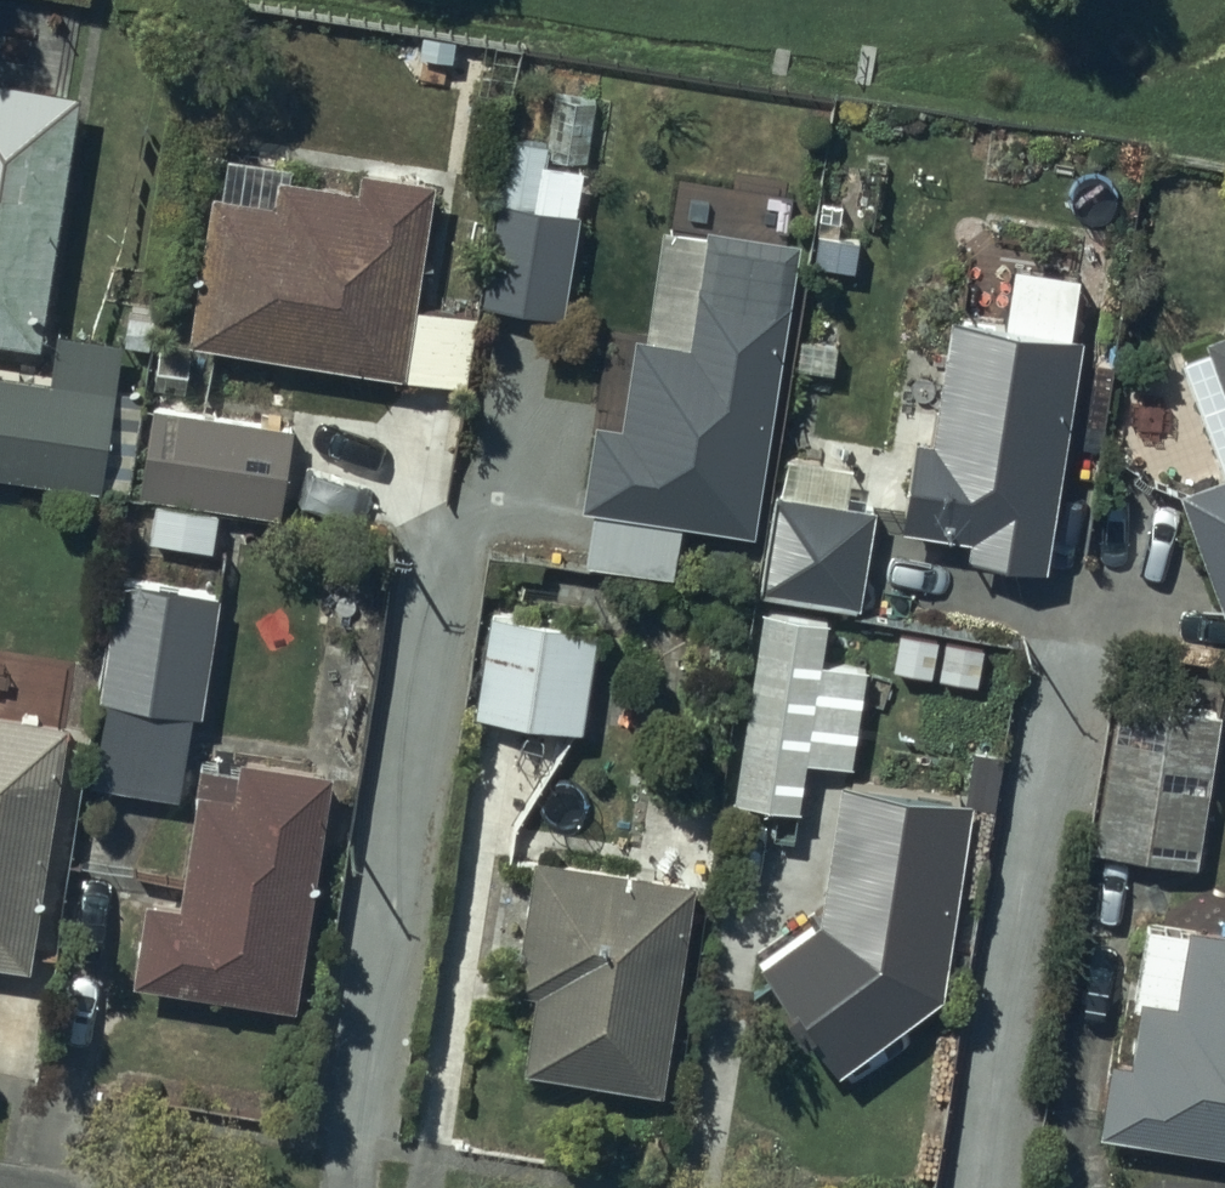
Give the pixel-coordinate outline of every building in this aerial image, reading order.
[(34,331),(78,83),(0,69),(0,325),(34,331)] [(501,125),(479,290),(561,302),(590,88),(551,83),(544,130),(501,125)] [(185,321),(298,339),(472,368),(484,297),(416,285),(437,161),(361,149),(358,170),(291,159),(293,146),(226,135),(220,173),(210,172),(185,321)] [(674,562),(683,505),(756,516),(798,225),(704,211),(687,328),(634,320),(621,409),(593,405),(581,491),(591,492),(583,549),(674,562)] [(1046,550),(1081,315),(1071,313),(1079,257),(1013,247),(1004,303),(948,295),(929,419),(911,417),(897,511),(964,522),(962,537),(1046,550)] [(1202,322),(1224,386),(1224,313),(1202,322)] [(122,474),(137,379),(108,374),(115,326),(48,316),(41,363),(0,357),(0,455),(122,474)] [(293,414),(151,393),(138,485),(155,488),(149,529),(215,538),(221,495),(281,503),(293,414)] [(1224,609),(1224,457),(1177,476),(1224,609)] [(866,491),(772,478),(758,577),(852,590),(866,491)] [(218,594),(107,579),(91,695),(100,696),(89,782),(179,793),(190,708),(203,710),(218,594)] [(757,595),(728,786),(798,796),(805,746),(850,753),(865,655),(820,648),(827,606),(757,595)] [(476,707),(581,717),(591,611),(486,601),(476,707)] [(1115,696),(1088,852),(1196,866),(1217,710),(1115,696)] [(24,949),(62,707),(0,697),(0,946),(24,949)] [(144,882),(132,963),(297,987),(331,756),(240,742),(238,756),(200,750),(180,888),(144,882)] [(970,798),(839,779),(820,918),(809,916),(753,956),(837,1071),(941,995),(970,798)] [(528,975),(517,1052),(657,1071),(691,865),(532,839),(510,972),(528,975)] [(1098,1129),(1224,1151),(1224,927),(1224,930),(1146,916),(1131,1004),(1141,1006),(1131,1060),(1111,1057),(1098,1129)]
